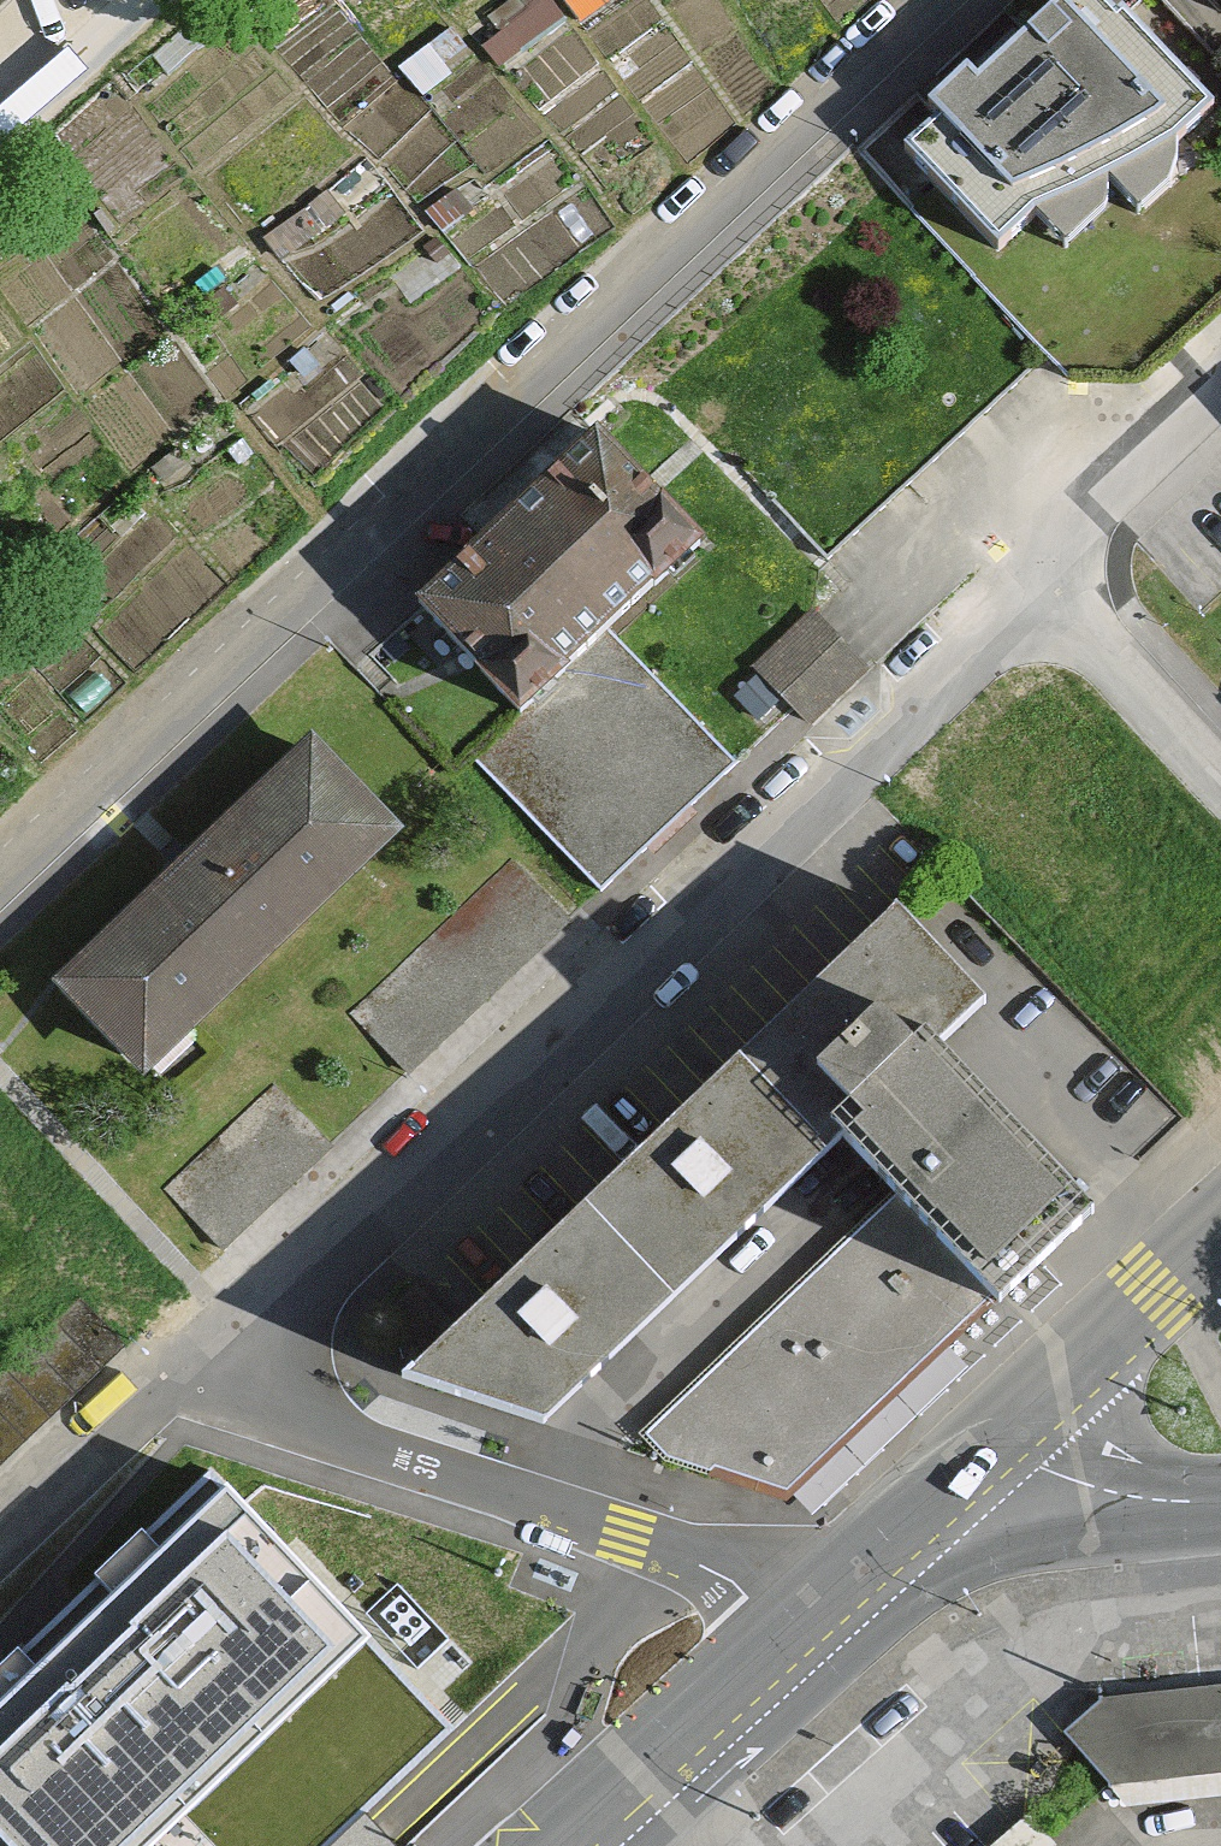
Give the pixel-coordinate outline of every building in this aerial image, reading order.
[(1097,0),(934,167),(1028,266),(1220,133),(1220,110),(1097,0)] [(437,605),(536,715),(713,557),(614,446),(437,605)] [(859,671),(812,620),(757,670),(804,721),(859,671)] [(747,768),(659,674),(525,799),(613,893),(747,768)] [(406,844),(322,758),(74,1001),(157,1086),(406,844)] [(515,866),(356,1012),(416,1077),(575,931),(515,866)] [(889,912),(578,1205),(674,1292),(854,1117),(863,1109),(829,1062),(879,1014),(907,1039),(926,1023),(972,1068),(975,1000),(889,912)] [(829,1062),(863,1109),(854,1117),(913,1175),(1007,1270),(1088,1194),(972,1068),(926,1023),(907,1039),(879,1014),(829,1062)] [(273,1094),(165,1191),(222,1254),(330,1157),(273,1094)] [(1007,1270),(913,1175),(643,1439),(792,1490),(1007,1270)] [(674,1292),(578,1205),(399,1378),(544,1421),(674,1292)] [(126,1346),(81,1298),(0,1375),(0,1466),(126,1346)] [(362,1814),(451,1729),(365,1639),(210,1477),(81,1599),(94,1613),(67,1638),(41,1662),(27,1648),(0,1674),(0,1845),(393,1845),(362,1814)] [(1108,1792),(1220,1781),(1220,1689),(1112,1699),(1063,1741),(1108,1792)] [(1034,1820),(1005,1845),(1058,1845),(1034,1820)]
